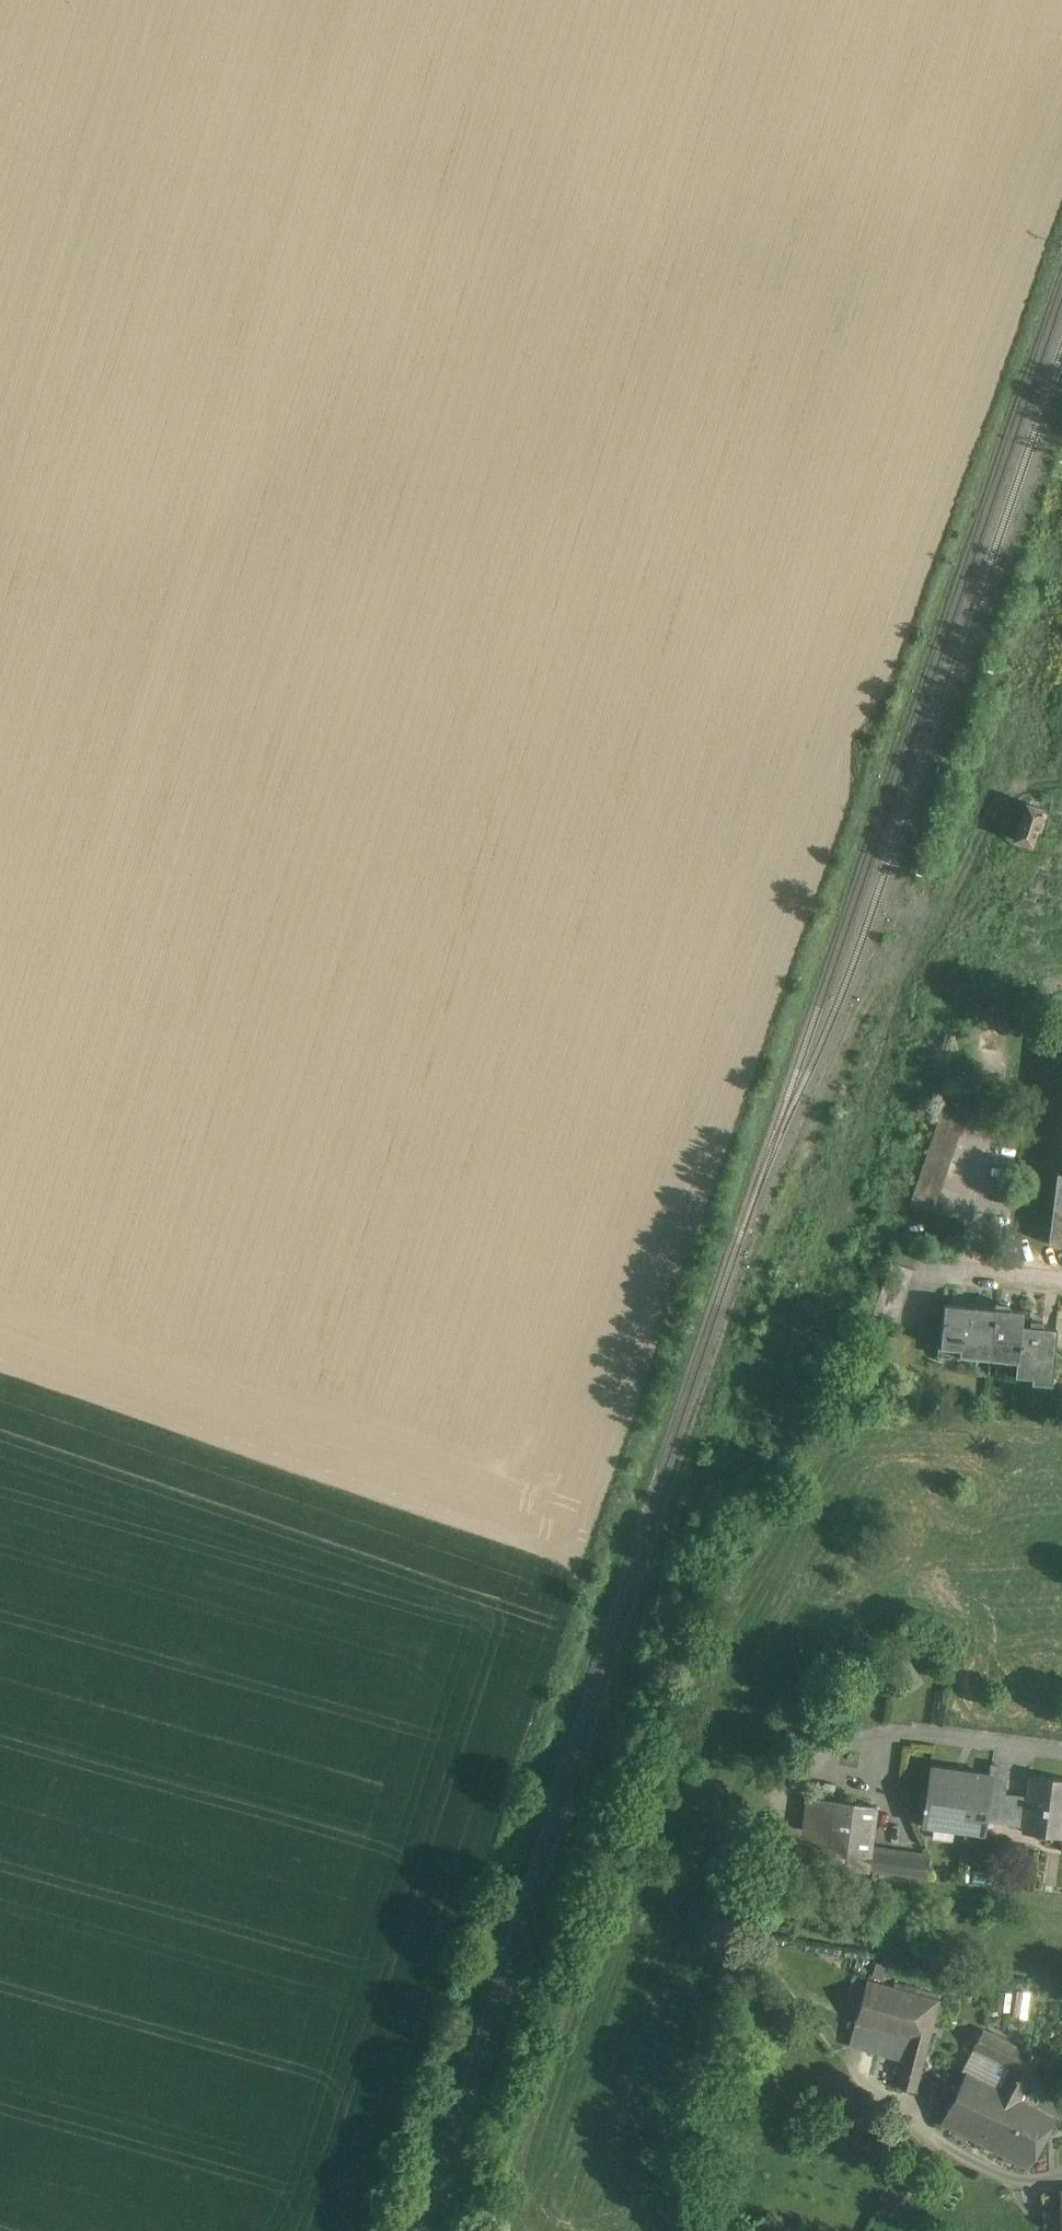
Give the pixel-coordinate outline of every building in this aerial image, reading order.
[(1043,809),(1027,803),(1013,843),(1034,850),(1041,829),(1036,828),(1043,809)] [(913,1201),(936,1209),(970,1109),(948,1101),(913,1201)] [(1061,1245),(1061,1173),(1057,1172),(1048,1244),(1061,1245)] [(941,1349),(991,1353),(996,1303),(945,1299),(941,1349)] [(1023,1306),(996,1303),(991,1353),(1019,1355),(1022,1324),(1023,1306)] [(1056,1327),(1022,1324),(1019,1355),(1018,1372),(1052,1375),(1056,1327)] [(1034,1778),(1033,1797),(1009,1795),(1012,1765),(1001,1764),(1000,1771),(938,1766),(933,1819),(1030,1827),(1030,1831),(1061,1834),(1061,1781),(1034,1778)] [(782,1861),(935,1879),(939,1852),(883,1845),(888,1806),(813,1797),(810,1826),(787,1824),(782,1861)] [(927,2065),(946,2000),(876,1980),(857,2045),(927,2065)] [(1036,2171),(1061,2122),(1061,2118),(1028,2100),(1049,2059),(993,2029),(982,2049),(1016,2067),(1005,2088),(978,2073),(950,2125),(1036,2171)]
